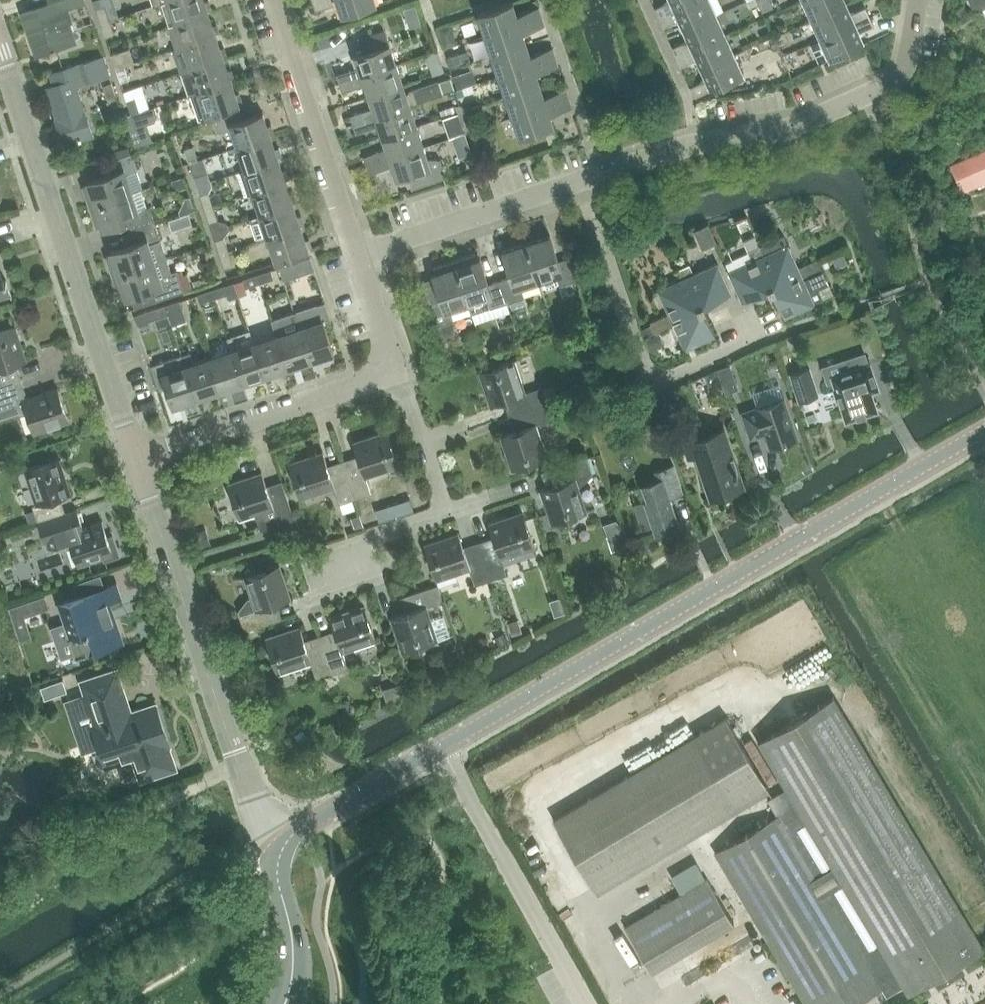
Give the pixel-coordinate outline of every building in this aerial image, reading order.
[(36,55),(75,42),(69,23),(72,22),(66,3),(75,0),(49,0),(50,3),(22,12),(36,55)] [(176,23),(209,12),(208,10),(210,9),(208,1),(205,2),(205,0),(168,0),(161,2),(169,25),(176,23)] [(312,2),(315,11),(338,3),(342,15),(377,4),(375,0),(318,0),(312,2)] [(670,0),(655,8),(659,17),(697,0),(670,0)] [(710,0),(697,0),(659,17),(663,27),(679,20),(684,30),(717,15),(710,0)] [(812,19),(845,4),(843,0),(803,0),(812,19)] [(974,11),(984,7),(984,10),(984,0),(970,0),(969,0),(974,11)] [(513,2),(478,13),(485,34),(542,15),(539,6),(517,14),(513,2)] [(850,14),(845,4),(812,19),(821,39),(870,16),(865,7),(850,14)] [(101,22),(109,19),(105,6),(97,8),(101,22)] [(964,7),(953,14),(959,23),(970,16),(964,7)] [(176,23),(169,25),(174,40),(175,40),(181,38),(183,46),(216,34),(216,33),(218,32),(215,24),(213,25),(209,12),(176,23)] [(523,32),(545,24),(542,15),(485,34),(492,55),(526,43),(523,32)] [(688,40),(672,47),(677,57),(726,34),(717,15),(684,30),(688,40)] [(870,16),(821,39),(830,59),(863,44),(858,33),(874,26),(870,16)] [(109,19),(101,22),(106,36),(114,33),(109,19)] [(451,24),(439,28),(442,38),(454,33),(451,24)] [(359,66),(336,74),(339,83),(397,64),(385,29),(359,38),(363,52),(355,54),(359,66)] [(812,29),(785,44),(792,57),(819,43),(812,29)] [(191,68),(224,57),(223,56),(226,55),(223,47),(221,48),(216,34),(183,46),(191,68)] [(677,57),(681,66),(697,59),(702,69),(735,54),(726,34),(677,57)] [(492,55),(499,75),(556,57),(553,47),(530,55),(526,43),(492,55)] [(134,62),(129,48),(112,54),(116,68),(125,65),(134,62)] [(447,56),(450,68),(462,65),(459,53),(447,56)] [(744,74),(735,54),(702,69),(706,79),(690,86),(695,96),(744,74)] [(47,87),(57,118),(55,119),(63,144),(92,134),(76,86),(109,75),(103,56),(50,73),(54,85),(47,87)] [(190,94),(231,80),(231,79),(233,78),(230,70),(228,70),(224,57),(191,68),(181,72),(188,95),(190,94)] [(536,73),(559,65),(556,57),(499,75),(506,96),(540,85),(536,73)] [(442,63),(432,67),(434,73),(444,70),(442,63)] [(403,84),(397,64),(339,83),(342,92),(365,84),(369,96),(403,84)] [(125,65),(116,68),(121,82),(129,79),(125,65)] [(451,77),(442,80),(446,93),(455,90),(451,77)] [(190,94),(201,125),(214,120),(238,112),(235,105),(239,104),(238,101),(241,101),(238,92),(236,93),(231,80),(190,94)] [(406,93),(403,84),(369,96),(373,107),(350,115),(353,124),(410,105),(443,94),(438,80),(409,90),(410,92),(406,93)] [(111,82),(103,85),(108,97),(116,94),(111,82)] [(513,116),(570,98),(567,88),(544,96),(540,85),(506,96),(513,116)] [(464,87),(455,90),(457,97),(466,94),(464,87)] [(131,113),(140,110),(135,97),(127,99),(131,113)] [(570,98),(513,116),(520,138),(554,126),(550,114),(572,106),(570,98)] [(456,104),(445,108),(448,116),(458,113),(456,104)] [(149,107),(140,110),(144,124),(147,123),(155,121),(157,114),(154,105),(149,107)] [(379,125),(383,137),(417,125),(410,105),(353,124),(356,133),(379,125)] [(140,110),(131,113),(136,127),(144,124),(140,110)] [(238,146),(271,135),(271,134),(273,133),(270,125),(268,126),(263,112),(240,120),(238,112),(214,120),(216,127),(216,128),(217,129),(218,129),(219,130),(220,130),(222,130),(231,127),(238,146)] [(448,116),(443,118),(449,136),(464,132),(458,113),(448,116)] [(424,146),(417,125),(383,137),(386,148),(364,156),(367,165),(424,146)] [(246,169),(279,158),(278,157),(280,156),(278,148),(275,149),(271,135),(238,146),(246,169)] [(127,145),(112,150),(115,159),(129,154),(127,145)] [(189,162),(198,160),(193,146),(185,149),(189,162)] [(440,158),(428,158),(424,146),(367,165),(370,174),(392,166),(396,179),(410,174),(415,186),(412,187),(412,188),(446,177),(440,158)] [(983,181),(980,174),(984,171),(984,150),(952,165),(963,190),(983,181)] [(90,206),(131,192),(125,174),(138,170),(132,153),(129,154),(115,159),(109,161),(113,172),(87,181),(88,184),(83,186),(90,206)] [(198,160),(189,162),(194,176),(208,172),(203,158),(198,160)] [(242,196),(253,192),(286,181),(286,179),(288,179),(285,171),(283,171),(279,158),(246,169),(234,173),(242,196)] [(183,176),(172,180),(176,190),(187,186),(183,176)] [(261,215),(294,204),(293,202),(296,201),(293,193),(291,194),(286,181),(253,192),(261,215)] [(129,220),(132,231),(155,223),(150,206),(137,210),(131,192),(90,206),(97,226),(102,225),(103,228),(129,220)] [(205,208),(213,205),(208,192),(200,194),(205,208)] [(249,219),(257,241),(268,237),(301,226),(301,225),(303,224),(300,216),(298,217),(294,204),(261,215),(249,219)] [(213,205),(205,208),(209,222),(218,219),(213,205)] [(189,213),(179,216),(181,223),(185,225),(192,223),(189,213)] [(113,276),(155,262),(167,258),(155,223),(132,231),(136,242),(110,250),(111,254),(106,256),(113,276)] [(707,225),(693,231),(701,248),(715,242),(707,225)] [(268,237),(276,261),(309,250),(308,248),(311,247),(308,239),(306,240),(301,226),(268,237)] [(559,260),(550,234),(526,242),(538,279),(556,273),(560,285),(577,279),(570,257),(559,260)] [(764,255),(758,257),(770,284),(775,285),(801,274),(804,279),(813,275),(808,264),(799,268),(784,235),(760,245),(764,255)] [(220,253),(228,251),(223,237),(215,239),(220,253)] [(754,237),(744,241),(748,251),(758,246),(754,237)] [(520,285),(538,279),(526,242),(503,250),(511,276),(500,280),(507,303),(510,302),(524,297),(520,285)] [(768,289),(770,284),(758,257),(764,255),(760,245),(758,246),(748,251),(749,253),(726,263),(730,271),(729,271),(742,301),(768,289)] [(228,251),(220,253),(224,267),(233,265),(228,251)] [(843,253),(832,258),(835,264),(840,266),(847,263),(843,253)] [(156,301),(179,293),(184,291),(177,270),(172,272),(167,258),(155,262),(113,276),(120,296),(125,294),(126,298),(152,290),(156,301)] [(456,265),(469,303),(472,313),(490,307),(490,309),(507,303),(500,280),(489,284),(480,258),(456,265)] [(775,285),(773,291),(785,316),(814,303),(814,302),(823,297),(819,288),(829,284),(823,271),(817,259),(808,264),(813,275),(804,279),(801,274),(775,285)] [(294,262),(280,267),(282,275),(297,270),(294,262)] [(688,276),(700,302),(705,304),(731,293),(717,263),(694,274),(689,264),(678,269),(682,279),(688,276)] [(456,265),(433,273),(441,300),(430,303),(437,326),(455,321),(451,309),(469,303),(456,265)] [(257,274),(260,283),(274,278),(270,270),(257,274)] [(10,295),(5,280),(3,280),(0,273),(0,298),(10,295)] [(260,283),(257,274),(243,279),(246,287),(260,283)] [(688,276),(682,279),(658,289),(669,313),(672,319),(698,307),(700,302),(688,276)] [(211,289),(214,298),(228,293),(230,297),(238,294),(234,282),(211,289)] [(214,298),(211,289),(197,294),(200,302),(214,298)] [(524,297),(510,302),(512,309),(527,304),(524,297)] [(166,305),(169,313),(172,324),(186,320),(180,300),(166,305)] [(169,313),(166,305),(152,309),(155,318),(169,313)] [(672,319),(669,313),(660,317),(665,329),(675,325),(685,348),(715,335),(704,309),(698,307),(672,319)] [(526,308),(517,311),(519,317),(528,314),(526,308)] [(308,313),(304,314),(296,316),(299,327),(311,360),(312,359),(313,362),(321,359),(320,357),(334,352),(323,319),(311,323),(308,313)] [(665,329),(660,317),(650,321),(652,325),(656,333),(665,329)] [(453,321),(438,326),(441,337),(456,332),(453,321)] [(652,325),(641,329),(644,338),(656,333),(652,325)] [(15,364),(24,360),(12,326),(0,330),(0,386),(20,380),(15,364)] [(311,360),(299,327),(277,334),(288,367),(289,367),(290,369),(298,366),(297,364),(311,360)] [(254,342),(250,330),(227,338),(231,349),(242,382),(244,382),(245,384),(253,382),(252,379),(265,375),(254,342)] [(254,342),(265,375),(267,374),(267,377),(275,374),(275,372),(288,367),(277,334),(254,342)] [(657,334),(648,338),(652,348),(661,344),(657,334)] [(519,336),(512,339),(514,346),(521,343),(519,336)] [(242,382),(231,349),(208,357),(220,390),(221,389),(222,392),(230,389),(229,387),(242,382)] [(186,365),(197,397),(198,397),(199,399),(207,396),(206,394),(220,390),(208,357),(194,362),(190,351),(182,354),(186,365)] [(832,376),(846,420),(877,410),(870,391),(878,388),(870,364),(868,364),(865,353),(846,359),(849,371),(832,376)] [(186,365),(182,354),(151,364),(159,389),(167,386),(173,405),(176,404),(176,406),(184,404),(184,402),(197,397),(186,365)] [(517,413),(547,402),(542,386),(525,392),(514,359),(478,371),(490,405),(512,398),(517,413)] [(730,365),(718,369),(726,393),(738,389),(730,365)] [(810,367),(791,373),(799,400),(818,394),(810,367)] [(18,401),(22,413),(26,411),(33,432),(69,420),(58,388),(26,398),(20,380),(0,386),(0,407),(18,401)] [(758,407),(743,413),(751,437),(765,432),(771,447),(774,446),(778,448),(785,446),(787,442),(797,438),(783,399),(758,407)] [(547,402),(517,413),(522,428),(500,435),(511,469),(547,457),(536,424),(552,418),(547,402)] [(697,452),(711,495),(742,484),(723,429),(705,435),(700,423),(681,430),(689,455),(697,452)] [(345,468),(356,498),(371,493),(366,476),(399,465),(387,429),(353,441),(360,463),(345,468)] [(356,498),(345,468),(330,473),(323,451),(288,462),(300,499),(334,487),(339,503),(356,498)] [(539,489),(551,524),(587,512),(575,478),(592,473),(587,456),(556,467),(562,482),(539,489)] [(38,521),(65,512),(60,497),(70,494),(58,459),(26,469),(37,504),(33,505),(38,521)] [(647,499),(634,504),(643,528),(653,525),(656,534),(680,526),(670,497),(683,493),(673,465),(655,471),(657,479),(642,485),(647,499)] [(239,518),(256,513),(261,530),(294,518),(284,488),(269,493),(261,471),(227,482),(239,518)] [(379,521),(391,517),(387,505),(375,509),(379,521)] [(65,512),(38,521),(47,549),(65,543),(67,549),(72,547),(78,565),(104,556),(105,560),(119,555),(113,536),(108,538),(102,521),(83,527),(77,510),(66,514),(65,512)] [(481,549),(491,579),(507,574),(501,557),(535,546),(523,510),(488,522),(496,544),(481,549)] [(361,516),(352,519),(355,528),(364,525),(361,516)] [(616,519),(603,524),(606,534),(620,529),(616,519)] [(206,529),(195,533),(200,547),(211,543),(206,529)] [(491,579),(481,549),(466,554),(458,532),(424,543),(436,579),(470,568),(475,585),(491,579)] [(248,598),(238,610),(239,614),(245,630),(275,620),(270,605),(292,598),(280,563),(245,575),(252,596),(248,598)] [(117,583),(59,603),(66,623),(52,628),(62,657),(76,653),(77,656),(123,641),(109,601),(122,597),(117,583)] [(405,612),(390,617),(402,651),(437,640),(431,619),(426,606),(443,601),(438,584),(408,594),(413,609),(405,612)] [(27,601),(10,607),(21,639),(32,635),(25,617),(31,615),(27,601)] [(322,643),(332,673),(348,667),(343,651),(376,640),(364,604),(330,615),(337,638),(322,643)] [(518,619),(507,623),(511,634),(522,630),(518,619)] [(332,673),(322,643),(307,648),(300,625),(265,637),(277,672),(311,661),(316,678),(332,673)] [(504,633),(496,637),(500,645),(508,641),(504,633)] [(115,672),(85,683),(100,726),(93,728),(85,731),(91,749),(100,746),(106,764),(135,754),(142,777),(173,766),(165,743),(169,742),(157,705),(130,715),(115,672)] [(383,684),(404,683),(404,673),(382,674),(383,684)] [(63,679),(41,687),(45,698),(67,690),(63,679)] [(715,851),(806,1003),(856,1003),(899,978),(909,994),(984,949),(834,695),(758,740),(786,788),(767,799),(777,815),(715,851)] [(766,792),(771,789),(749,753),(727,716),(554,819),(597,892),(766,792)] [(679,894),(625,927),(652,971),(686,951),(675,932),(723,904),(707,877),(679,894)]
